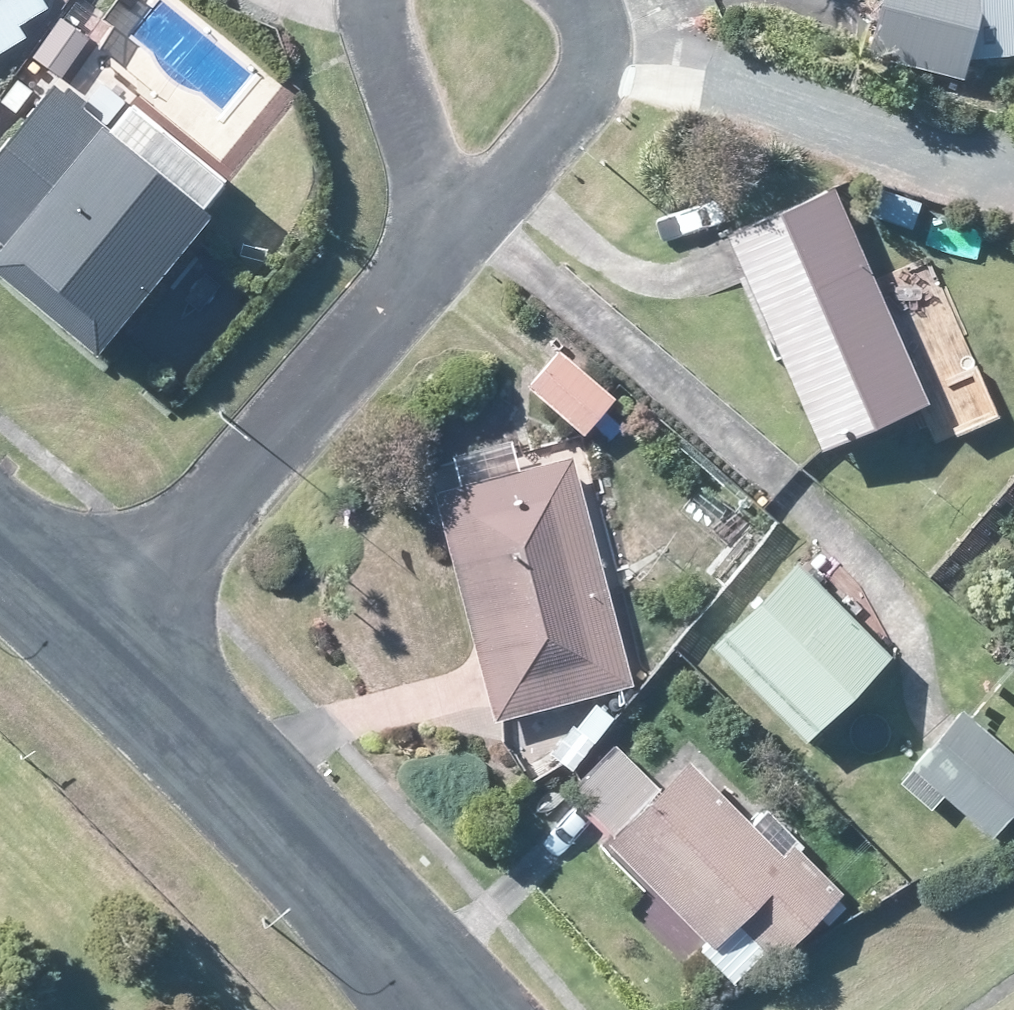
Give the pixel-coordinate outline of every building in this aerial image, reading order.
[(29,37),(22,26),(51,9),(46,0),(0,0),(0,55),(29,37)] [(1013,51),(1013,0),(887,0),(876,44),(874,56),(967,78),(971,58),(1009,56),(1009,51),(1013,51)] [(65,18),(37,56),(63,74),(91,36),(65,18)] [(66,93),(58,86),(7,149),(0,157),(0,240),(11,249),(0,263),(0,272),(104,357),(123,334),(217,219),(205,210),(227,184),(192,156),(132,106),(113,131),(66,93)] [(913,227),(922,203),(871,186),(862,210),(913,227)] [(930,406),(890,314),(838,193),(733,239),(745,267),(825,452),(912,413),(930,406)] [(532,387),(587,434),(617,399),(561,352),(558,357),(540,380),(532,387)] [(497,721),(635,685),(576,459),(438,495),(478,647),(497,721)] [(894,660),(841,607),(802,567),(718,650),(810,742),(813,740),(825,727),(872,681),(894,660)] [(576,768),(616,717),(598,703),(577,729),(575,727),(555,752),(576,768)] [(995,837),(1013,814),(1013,754),(965,712),(958,721),(933,748),(916,769),(995,837)] [(664,792),(649,777),(618,747),(574,792),(620,837),(613,845),(714,943),(706,951),(737,983),(769,951),(779,960),(821,916),(841,897),(846,893),(799,846),(786,860),(689,766),(664,792)]
